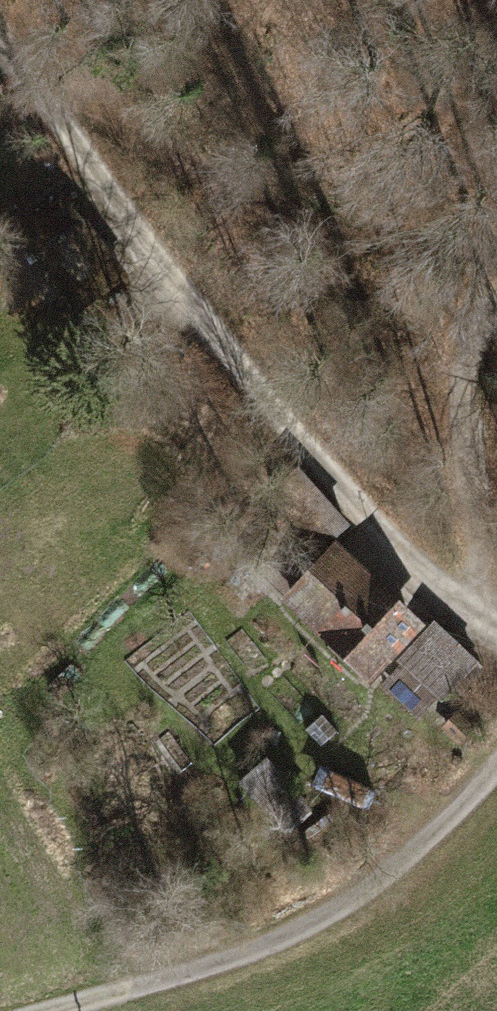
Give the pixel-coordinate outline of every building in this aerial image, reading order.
[(250,554),(370,669),(413,625),(336,550),(333,554),(320,546),(345,523),(297,470),(273,493),(291,512),(250,554)] [(475,660),(439,624),(405,658),(441,693),(475,660)] [(418,717),(441,693),(405,658),(382,681),(418,717)] [(247,778),(288,823),(305,807),(265,762),(247,778)]
